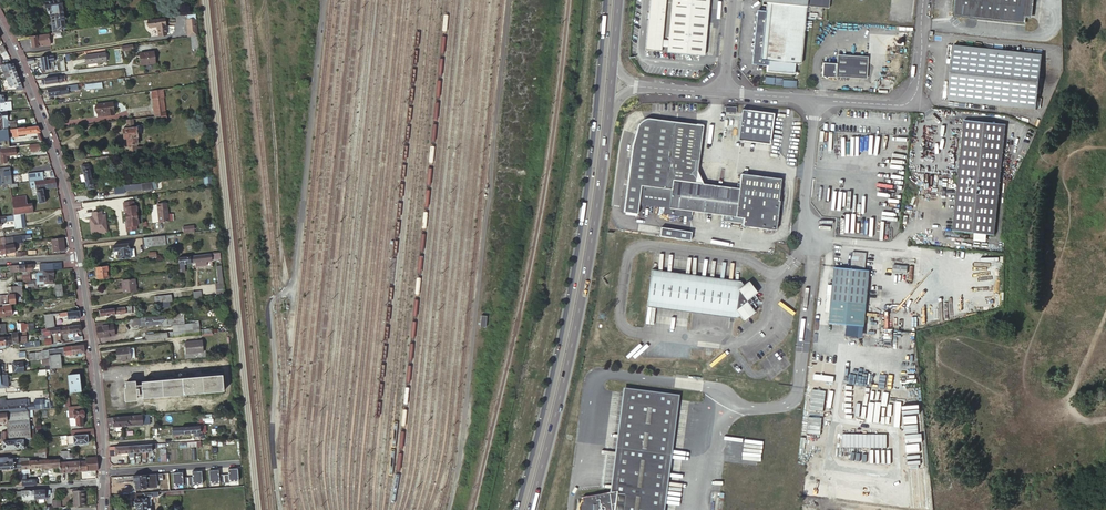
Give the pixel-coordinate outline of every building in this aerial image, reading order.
[(52,33),(62,32),(61,29),(65,28),(61,0),(58,0),(45,2),(46,9),(47,9),(47,11),(49,10),(52,33)] [(666,0),(650,0),(646,50),(661,52),(662,48),(662,41),(666,0)] [(709,0),(672,0),(669,41),(668,48),(668,53),(704,56),(709,0)] [(762,2),(770,3),(770,6),(769,12),(764,65),(763,71),(774,72),(794,74),(795,64),(800,64),(806,6),(807,0),(762,0),(762,2)] [(951,16),(982,19),(982,17),(1026,21),(1026,17),(1028,0),(953,0),(951,16)] [(769,12),(757,11),(751,64),(764,65),(769,12)] [(148,20),(149,28),(157,26),(159,35),(167,34),(165,18),(148,20)] [(188,37),(191,36),(198,35),(196,19),(186,20),(188,37)] [(30,36),(31,47),(39,46),(38,40),(42,40),(42,37),(45,37),(45,34),(30,36)] [(38,40),(39,46),(49,45),(48,34),(45,34),(45,37),(42,37),(42,40),(38,40)] [(198,35),(191,36),(192,49),(196,49),(196,52),(200,52),(198,36),(198,35)] [(1036,109),(1040,54),(951,48),(947,103),(1036,109)] [(137,54),(139,65),(153,63),(151,52),(137,54)] [(85,55),(86,64),(107,61),(105,53),(85,55)] [(50,55),(40,57),(42,70),(44,70),(44,71),(52,70),(52,69),(51,62),(53,61),(54,61),(53,55),(50,55)] [(867,59),(837,57),(836,64),(822,63),(821,77),(823,77),(825,79),(827,77),(835,78),(835,77),(835,74),(866,76),(867,59)] [(13,63),(4,64),(1,65),(0,65),(3,72),(7,71),(10,70),(15,69),(13,65),(13,63)] [(5,78),(6,78),(11,76),(17,74),(15,69),(10,70),(7,71),(3,72),(5,78)] [(16,87),(17,90),(23,89),(17,75),(17,74),(11,76),(6,78),(9,86),(14,85),(15,87),(16,87)] [(44,78),(44,79),(45,84),(68,81),(67,75),(44,78)] [(63,86),(58,87),(59,87),(48,89),(49,97),(64,94),(69,93),(69,90),(68,86),(66,86),(63,86)] [(157,90),(151,91),(155,116),(157,116),(161,116),(159,99),(157,90)] [(11,110),(10,101),(4,102),(4,95),(0,95),(0,104),(0,107),(1,111),(6,111),(6,110),(11,110)] [(161,116),(157,116),(157,119),(166,118),(164,98),(159,99),(161,116)] [(113,102),(96,104),(97,114),(108,112),(108,116),(114,115),(113,102)] [(774,113),(747,109),(747,106),(743,105),(739,140),(771,144),(774,113)] [(129,145),(130,153),(144,152),(144,147),(137,147),(137,144),(138,144),(137,138),(138,138),(137,125),(133,125),(133,119),(126,120),(127,128),(123,129),(125,145),(129,145)] [(639,122),(638,125),(631,147),(624,214),(638,215),(639,206),(664,208),(663,214),(693,217),(693,212),(724,215),(723,221),(744,223),(744,226),(778,229),(781,200),(780,200),(782,178),(742,174),(740,188),(697,183),(697,180),(692,173),(695,171),(696,160),(699,161),(703,126),(661,121),(648,120),(645,119),(642,120),(639,122)] [(994,235),(1005,125),(964,120),(953,231),(994,235)] [(7,121),(8,129),(10,129),(16,128),(15,121),(7,121)] [(35,126),(25,127),(22,128),(16,128),(10,129),(8,129),(0,130),(0,148),(15,146),(19,145),(18,136),(25,136),(40,134),(40,132),(39,130),(37,126),(35,126)] [(40,143),(30,144),(31,151),(38,150),(40,147),(40,143)] [(1,163),(7,162),(6,156),(8,156),(8,155),(16,154),(15,146),(0,148),(0,152),(1,163)] [(86,183),(87,189),(94,188),(93,183),(88,164),(81,165),(84,175),(86,183)] [(1,185),(9,184),(12,184),(11,175),(15,175),(13,167),(10,167),(0,168),(0,185),(1,185)] [(41,180),(30,181),(31,184),(31,185),(35,184),(35,187),(39,203),(45,202),(43,189),(57,187),(55,178),(41,180)] [(152,183),(114,187),(115,194),(125,193),(125,191),(142,189),(142,190),(152,189),(152,183)] [(13,212),(14,215),(21,214),(24,213),(28,213),(33,212),(32,205),(27,206),(26,200),(17,201),(16,197),(11,197),(13,212)] [(125,211),(126,217),(137,216),(136,206),(134,206),(134,201),(124,202),(124,207),(125,207),(125,211)] [(157,204),(159,222),(168,221),(166,204),(157,204)] [(94,228),(103,227),(102,216),(101,211),(92,213),(94,228)] [(14,215),(13,215),(14,220),(15,228),(23,227),(21,214),(14,215)] [(2,225),(1,222),(14,220),(13,215),(0,217),(0,226),(2,225)] [(126,227),(127,231),(137,230),(136,226),(139,225),(137,216),(126,217),(127,222),(127,227),(126,227)] [(692,232),(661,227),(660,235),(691,240),(692,232)] [(166,243),(169,243),(169,239),(185,237),(184,233),(169,235),(165,235),(166,243)] [(165,235),(143,238),(144,247),(166,244),(166,243),(165,235)] [(942,236),(942,247),(961,248),(962,241),(952,241),(952,237),(942,236)] [(63,238),(52,239),(53,251),(65,250),(63,238)] [(118,255),(118,259),(130,258),(130,257),(129,249),(128,243),(114,245),(114,251),(115,251),(116,255),(118,255)] [(5,246),(4,246),(5,253),(14,252),(15,252),(14,244),(12,245),(5,246)] [(190,256),(191,263),(196,262),(196,265),(206,264),(206,261),(212,261),(211,254),(205,254),(190,256)] [(107,265),(96,267),(98,278),(109,277),(107,265)] [(897,269),(897,272),(906,273),(907,266),(893,265),(893,268),(897,269)] [(866,303),(869,269),(834,266),(831,300),(829,322),(864,325),(866,303)] [(46,270),(40,270),(39,271),(39,272),(36,273),(36,280),(37,281),(53,280),(53,275),(54,275),(53,270),(48,270),(46,270)] [(759,291),(750,280),(743,286),(741,283),(652,273),(648,306),(736,317),(740,314),(745,321),(757,313),(754,309),(760,304),(763,304),(763,301),(760,301),(755,294),(759,291)] [(122,280),(123,293),(136,291),(134,279),(122,280)] [(9,304),(11,304),(16,303),(15,294),(15,293),(14,290),(18,290),(18,294),(22,294),(22,286),(18,286),(14,286),(9,286),(10,294),(8,294),(9,304)] [(3,306),(3,305),(9,304),(8,294),(7,295),(0,295),(0,306),(3,306)] [(155,296),(156,303),(166,302),(165,295),(155,296)] [(12,314),(11,304),(9,304),(3,305),(3,306),(3,307),(0,307),(0,316),(12,314)] [(131,306),(99,310),(100,316),(115,314),(115,313),(120,312),(120,314),(132,312),(131,306)] [(223,320),(227,319),(226,309),(221,309),(216,309),(217,321),(223,320)] [(79,311),(78,311),(67,312),(67,311),(57,313),(57,315),(59,314),(60,316),(67,315),(68,319),(72,319),(72,320),(76,320),(76,318),(79,318),(80,318),(79,311)] [(45,323),(53,323),(53,322),(54,322),(53,315),(57,315),(57,313),(44,314),(45,323)] [(184,313),(179,313),(179,314),(165,316),(165,315),(159,316),(155,316),(138,318),(133,319),(134,327),(139,326),(160,323),(161,327),(163,326),(172,325),(180,325),(185,324),(184,313)] [(12,332),(18,332),(25,331),(24,324),(17,324),(17,321),(8,322),(9,332),(9,333),(12,332)] [(24,324),(25,331),(29,330),(34,330),(33,322),(24,324)] [(107,322),(97,323),(98,327),(97,327),(99,337),(115,335),(113,325),(108,325),(107,322)] [(179,331),(199,329),(199,326),(199,323),(185,324),(180,325),(172,325),(173,331),(179,331)] [(61,326),(60,326),(60,332),(61,334),(81,331),(81,330),(80,324),(61,326)] [(212,333),(212,329),(212,328),(208,328),(208,325),(199,326),(199,329),(199,330),(200,334),(212,333)] [(50,333),(60,332),(60,326),(53,327),(45,328),(43,328),(44,335),(50,335),(50,333)] [(146,340),(168,338),(173,337),(198,334),(200,334),(199,330),(199,329),(179,331),(173,331),(167,332),(146,334),(146,340)] [(25,331),(18,332),(12,332),(13,343),(18,343),(18,342),(27,341),(25,331)] [(13,343),(12,332),(9,333),(9,332),(4,333),(5,344),(8,344),(13,343)] [(184,342),(186,354),(203,352),(202,340),(184,342)] [(50,365),(50,368),(55,368),(62,367),(60,355),(85,352),(84,345),(65,347),(48,349),(49,358),(50,365)] [(130,358),(129,348),(115,349),(116,360),(123,359),(123,361),(125,361),(125,359),(130,358)] [(12,364),(13,372),(18,372),(24,371),(23,367),(29,366),(28,363),(25,363),(25,361),(23,362),(23,361),(12,363),(12,364)] [(50,368),(47,369),(47,373),(48,377),(56,376),(55,368),(50,368)] [(68,375),(70,392),(81,391),(79,374),(68,375)] [(8,387),(7,375),(0,375),(0,388),(8,387)] [(126,383),(127,399),(138,398),(138,396),(143,396),(144,398),(224,391),(222,375),(142,382),(142,384),(137,385),(136,382),(126,383)] [(669,480),(680,394),(623,387),(609,492),(583,498),(582,500),(581,500),(577,501),(577,503),(577,505),(577,506),(576,509),(665,509),(669,480)] [(27,410),(29,410),(34,409),(34,406),(34,404),(27,404),(26,404),(17,405),(6,406),(5,398),(0,398),(0,412),(27,410)] [(909,412),(910,398),(890,398),(890,411),(909,412)] [(911,412),(920,413),(921,399),(912,399),(911,412)] [(158,403),(158,412),(166,411),(165,402),(158,403)] [(70,418),(74,417),(76,417),(77,426),(83,425),(83,417),(84,417),(83,410),(83,405),(78,405),(74,406),(72,406),(70,406),(69,406),(70,418)] [(29,419),(29,410),(0,413),(0,421),(6,421),(7,431),(1,432),(1,438),(1,441),(3,441),(8,440),(12,440),(18,440),(24,439),(25,439),(31,438),(31,429),(30,419),(29,419)] [(131,416),(123,417),(124,426),(143,424),(143,415),(131,416)] [(123,417),(113,417),(107,418),(107,426),(113,426),(124,426),(123,417)] [(73,435),(67,436),(68,445),(88,443),(88,434),(73,435)] [(18,440),(12,440),(12,443),(12,444),(12,450),(13,449),(24,448),(24,439),(18,440)] [(8,440),(3,441),(3,450),(8,450),(9,450),(12,450),(12,444),(12,443),(12,440),(8,440)] [(0,457),(0,463),(21,462),(47,460),(46,453),(38,454),(39,458),(25,458),(24,458),(18,458),(13,458),(11,458),(9,458),(7,457),(6,457),(4,457),(0,457)] [(93,470),(96,470),(98,470),(97,457),(86,457),(86,461),(80,461),(80,471),(81,471),(87,470),(91,470),(93,470)] [(60,461),(60,459),(47,460),(21,462),(22,468),(22,469),(29,468),(41,467),(41,468),(59,467),(59,463),(60,463),(60,461)] [(60,472),(67,472),(66,462),(60,463),(59,463),(59,467),(60,472)] [(22,480),(26,479),(26,475),(25,475),(25,473),(30,473),(29,468),(22,469),(22,473),(22,480)] [(219,470),(209,471),(210,484),(220,483),(219,470)] [(201,471),(191,472),(192,485),(199,484),(199,481),(201,481),(201,471)] [(22,485),(22,480),(22,473),(20,473),(20,477),(15,477),(16,480),(14,480),(15,486),(22,485)] [(146,475),(134,476),(134,482),(135,482),(136,489),(146,488),(146,475)] [(34,490),(21,491),(18,491),(18,495),(18,499),(22,499),(32,499),(32,500),(35,500),(35,499),(34,490)] [(51,490),(34,490),(35,499),(48,498),(49,496),(49,494),(49,492),(51,492),(51,490)] [(83,490),(73,491),(74,506),(85,506),(85,497),(83,497),(83,490)] [(136,493),(136,499),(135,499),(136,507),(136,509),(138,509),(152,509),(151,497),(158,497),(158,492),(142,493),(136,493)]
